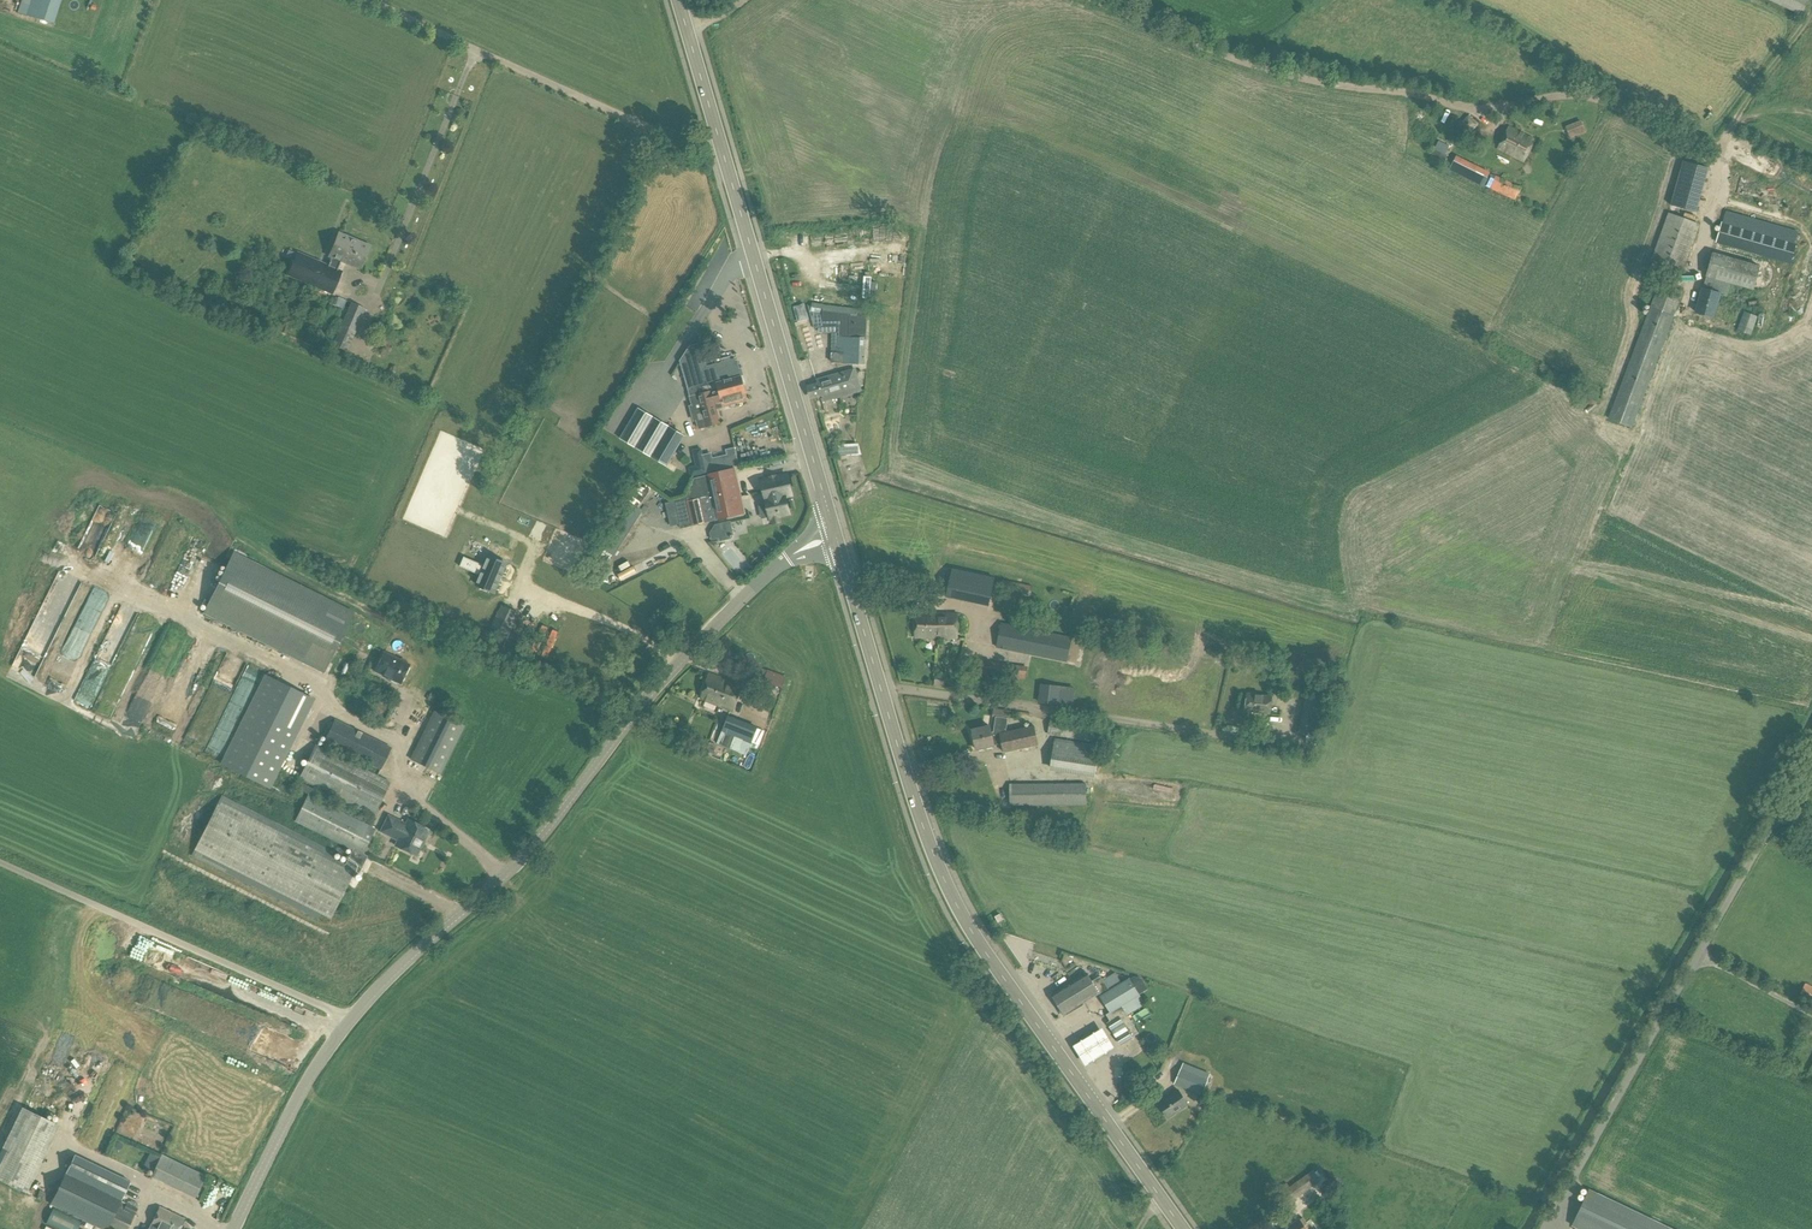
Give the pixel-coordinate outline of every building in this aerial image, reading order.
[(63,0),(24,0),(20,13),(56,23),(63,0)] [(1803,16),(1810,0),(1767,0),(1803,16)] [(1477,116),(1475,122),(1487,126),(1489,120),(1477,116)] [(1583,121),(1567,126),(1571,137),(1586,132),(1583,121)] [(1510,126),(1499,149),(1525,162),(1537,140),(1510,126)] [(1432,155),(1444,161),(1447,155),(1435,149),(1432,155)] [(1458,157),(1452,170),(1516,200),(1522,187),(1487,171),(1477,165),(1458,157)] [(1684,161),(1671,206),(1695,212),(1707,168),(1684,161)] [(1789,180),(1790,172),(1782,171),(1780,178),(1789,180)] [(1669,214),(1652,262),(1682,273),(1699,225),(1669,214)] [(1722,224),(1716,242),(1792,264),(1797,245),(1722,224)] [(299,253),(290,275),(333,293),(342,271),(337,269),(341,260),(361,269),(370,246),(339,233),(330,256),(333,258),(330,265),(299,253)] [(1707,277),(1696,313),(1713,318),(1720,295),(1727,297),(1731,284),(1754,291),(1761,266),(1713,253),(1706,277),(1707,277)] [(1660,282),(1651,305),(1675,313),(1684,290),(1660,282)] [(350,301),(332,343),(348,351),(367,309),(350,301)] [(809,311),(814,329),(824,326),(836,326),(836,351),(830,351),(830,362),(865,363),(865,311),(865,309),(823,304),(811,302),(809,311)] [(1651,305),(1609,419),(1633,427),(1675,313),(1651,305)] [(1745,311),(1738,331),(1751,336),(1759,317),(1745,311)] [(681,361),(691,397),(690,397),(699,428),(720,422),(717,409),(747,401),(740,376),(744,375),(742,368),(738,369),(736,359),(706,367),(700,344),(690,347),(681,361)] [(813,389),(810,390),(811,394),(814,394),(815,397),(823,395),(825,400),(861,390),(855,370),(822,378),(824,383),(812,386),(813,389)] [(638,408),(620,438),(667,466),(685,436),(638,408)] [(713,427),(699,430),(701,436),(714,433),(713,427)] [(726,428),(699,438),(702,445),(729,435),(726,428)] [(852,453),(862,453),(859,444),(851,444),(852,453)] [(731,464),(738,462),(735,446),(727,448),(731,464)] [(693,451),(698,474),(706,472),(701,449),(693,451)] [(687,499),(674,502),(681,530),(743,515),(732,471),(708,476),(709,477),(694,480),(687,499)] [(788,476),(763,483),(772,519),(791,515),(786,497),(792,496),(788,476)] [(632,503),(603,549),(616,556),(644,511),(632,503)] [(731,523),(715,526),(710,535),(712,542),(720,540),(720,543),(735,540),(731,523)] [(727,558),(734,555),(731,546),(723,549),(727,558)] [(232,553),(204,611),(324,670),(352,613),(232,553)] [(502,575),(507,564),(489,556),(485,565),(473,560),(464,557),(460,566),(481,575),(477,585),(494,592),(499,581),(501,581),(500,580),(501,576),(503,576),(502,575)] [(954,569),(947,598),(989,607),(996,578),(954,569)] [(1003,581),(1002,591),(1031,598),(1034,587),(1003,581)] [(502,605),(492,628),(510,636),(520,613),(502,605)] [(917,613),(916,638),(958,639),(959,614),(917,613)] [(668,617),(663,621),(668,626),(673,622),(668,617)] [(1003,624),(998,648),(1001,649),(1002,646),(1069,659),(1073,638),(1003,624)] [(164,636),(155,652),(165,658),(174,641),(164,636)] [(383,652),(374,671),(382,675),(383,674),(387,676),(387,677),(399,683),(408,664),(406,663),(406,661),(400,658),(398,660),(383,652)] [(89,660),(80,686),(95,691),(104,665),(89,660)] [(314,699),(266,675),(222,766),(270,789),(314,699)] [(710,675),(702,700),(734,711),(743,687),(710,675)] [(1074,687),(1040,682),(1038,701),(1072,706),(1074,687)] [(1273,685),(1272,694),(1283,695),(1285,686),(1273,685)] [(1309,694),(1301,735),(1317,738),(1322,714),(1325,714),(1329,699),(1309,694)] [(1249,695),(1247,712),(1271,715),(1274,698),(1249,695)] [(393,696),(382,720),(393,725),(404,701),(393,696)] [(992,726),(974,730),(979,750),(997,746),(996,745),(1004,743),(1006,753),(1040,745),(1036,726),(1008,732),(1012,712),(997,709),(996,716),(999,717),(996,732),(994,733),(992,726)] [(984,726),(981,710),(962,714),(965,730),(984,726)] [(435,712),(411,760),(442,775),(465,727),(435,712)] [(728,716),(718,745),(740,753),(742,749),(748,750),(753,752),(754,751),(751,750),(751,749),(758,751),(768,729),(759,726),(728,716)] [(335,720),(324,742),(381,770),(393,748),(335,720)] [(1057,720),(1054,737),(1108,745),(1110,730),(1057,720)] [(1058,739),(1053,768),(1064,769),(1066,755),(1099,760),(1102,746),(1058,739)] [(316,746),(300,779),(374,816),(391,783),(316,746)] [(1011,785),(1011,807),(1087,806),(1087,784),(1011,785)] [(222,797),(195,851),(331,919),(355,871),(359,873),(368,857),(363,854),(376,829),(309,796),(296,822),(353,850),(346,866),(333,859),(336,854),(222,797)] [(389,816),(381,832),(398,841),(395,846),(417,857),(430,831),(409,820),(406,824),(389,816)] [(1087,975),(1053,997),(1065,1016),(1100,995),(1111,1014),(1107,1016),(1111,1023),(1110,1024),(1123,1045),(1140,1035),(1128,1017),(1146,1006),(1130,980),(1123,984),(1116,972),(1102,981),(1101,978),(1093,983),(1087,975)] [(1801,994),(1811,999),(1811,987),(1806,984),(1801,994)] [(1101,1028),(1073,1044),(1086,1064),(1113,1048),(1101,1028)] [(1186,1059),(1175,1085),(1202,1097),(1207,1086),(1216,1091),(1221,1080),(1205,1072),(1207,1068),(1186,1059)] [(1183,1089),(1158,1107),(1169,1124),(1194,1106),(1183,1089)] [(81,1151),(93,1128),(87,1125),(80,1138),(78,1137),(74,1147),(81,1151)] [(130,1181),(75,1155),(62,1182),(51,1204),(102,1228),(107,1228),(108,1228),(108,1227),(113,1228),(127,1228),(137,1208),(121,1200),(130,1181)] [(162,1155),(152,1178),(196,1199),(207,1176),(162,1155)] [(1285,1192),(1281,1195),(1289,1205),(1323,1181),(1314,1171),(1290,1188),(1287,1184),(1282,1188),(1285,1192)] [(1589,1189),(1572,1225),(1580,1228),(1671,1228),(1589,1189)] [(46,1225),(55,1228),(79,1228),(82,1222),(54,1208),(46,1225)] [(151,1228),(181,1228),(185,1220),(161,1209),(151,1228)] [(1289,1228),(1306,1228),(1305,1227),(1308,1225),(1304,1219),(1289,1228)]
